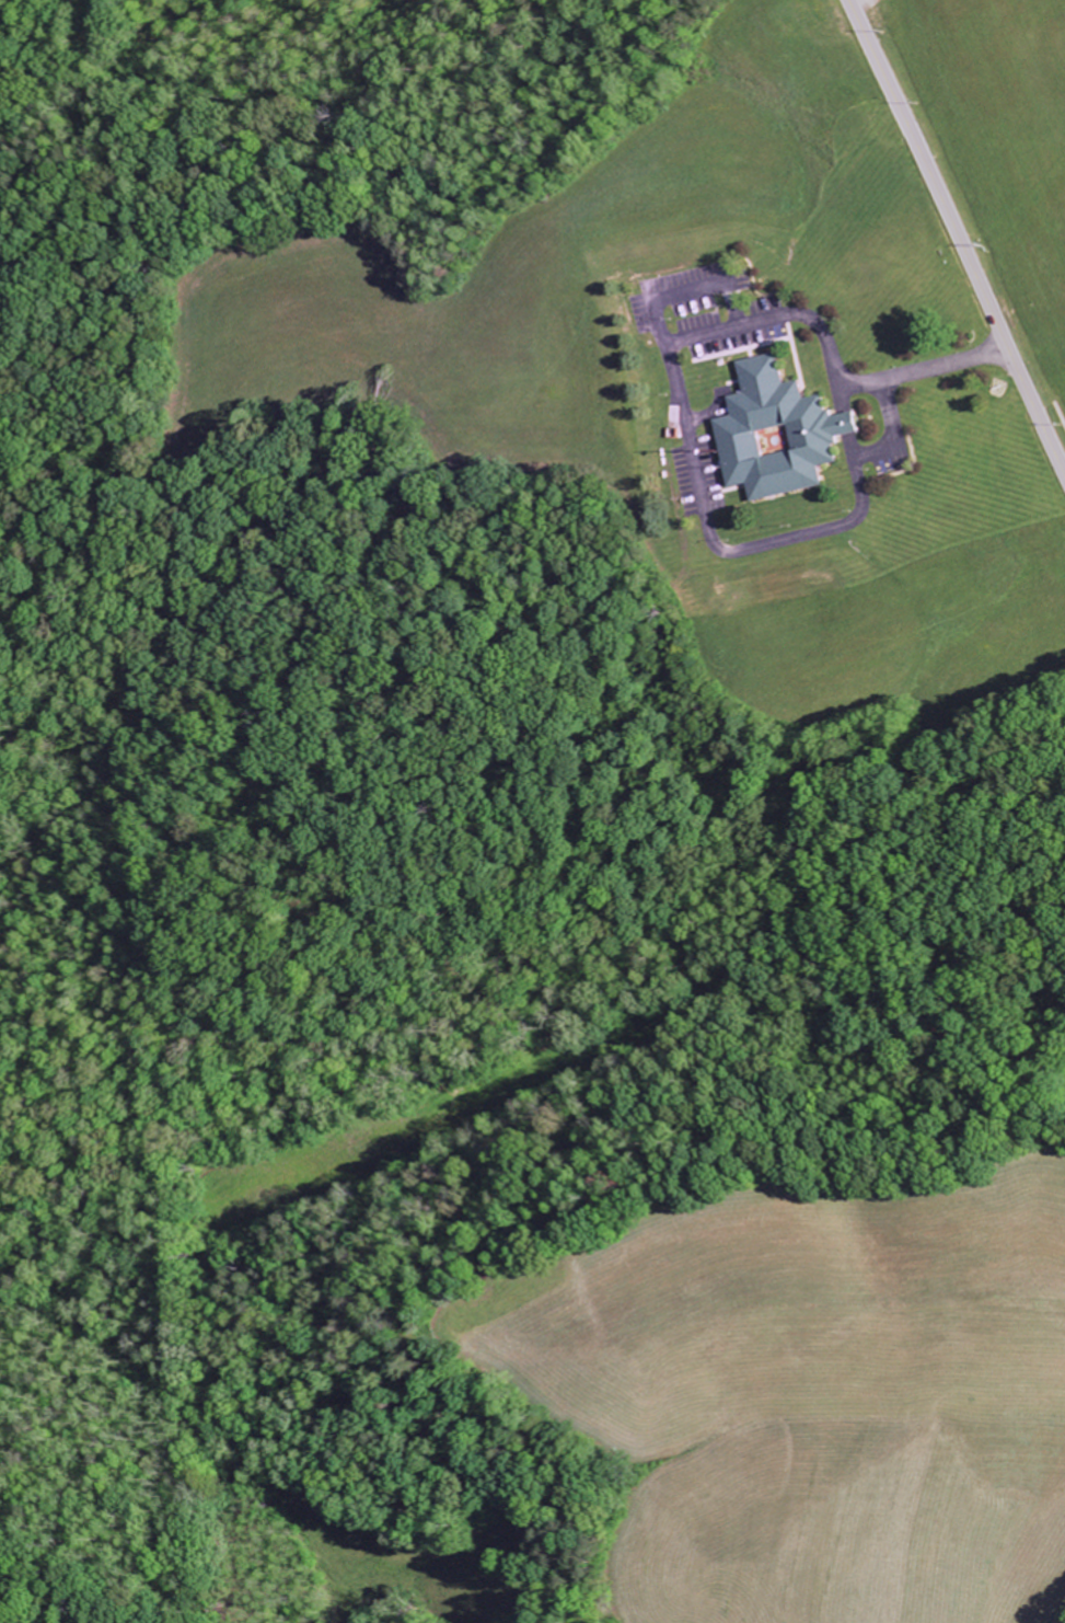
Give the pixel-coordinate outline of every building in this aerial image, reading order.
[(756,502),(829,488),(825,467),(845,463),(840,438),(865,433),(861,412),(833,418),(829,395),(808,399),(804,381),(788,385),(781,354),(741,362),(748,394),(732,398),(736,417),(718,421),(732,489),(752,484),(756,502)]
